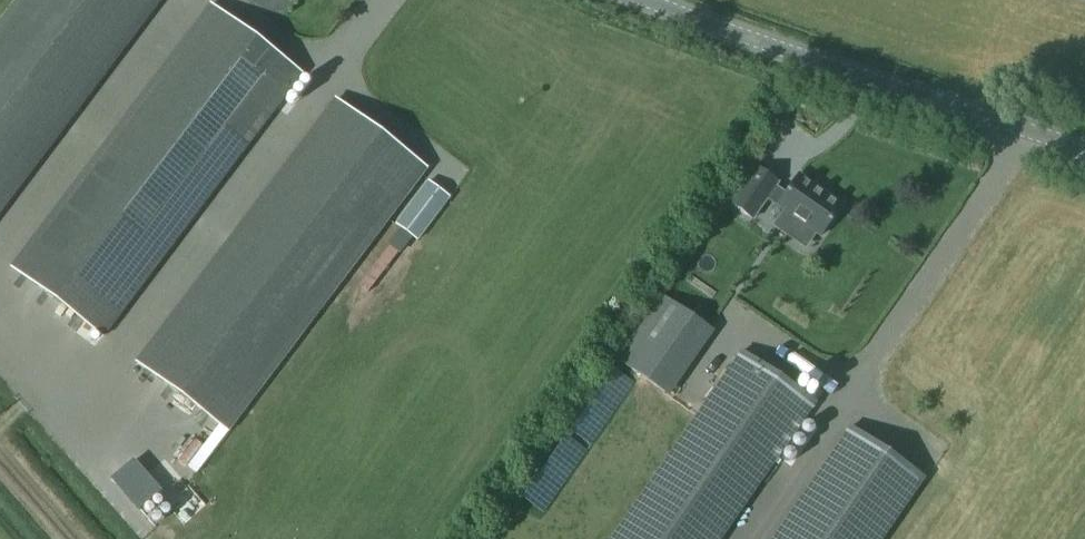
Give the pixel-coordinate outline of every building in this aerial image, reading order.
[(159,0),(15,0),(0,20),(0,211),(159,0)] [(102,336),(299,76),(207,6),(10,267),(102,336)] [(227,431),(424,170),(333,101),(135,362),(227,431)] [(783,195),(773,188),(776,183),(754,168),(729,204),(751,220),(765,199),(783,212),(778,219),(794,230),(799,222),(819,237),(841,205),(797,175),(783,195)] [(424,181),(394,224),(416,239),(446,197),(424,181)] [(663,393),(707,329),(663,299),(619,362),(663,393)] [(814,403),(740,352),(610,538),(720,538),(814,403)] [(923,479),(849,427),(771,538),(881,538),(923,479)]
